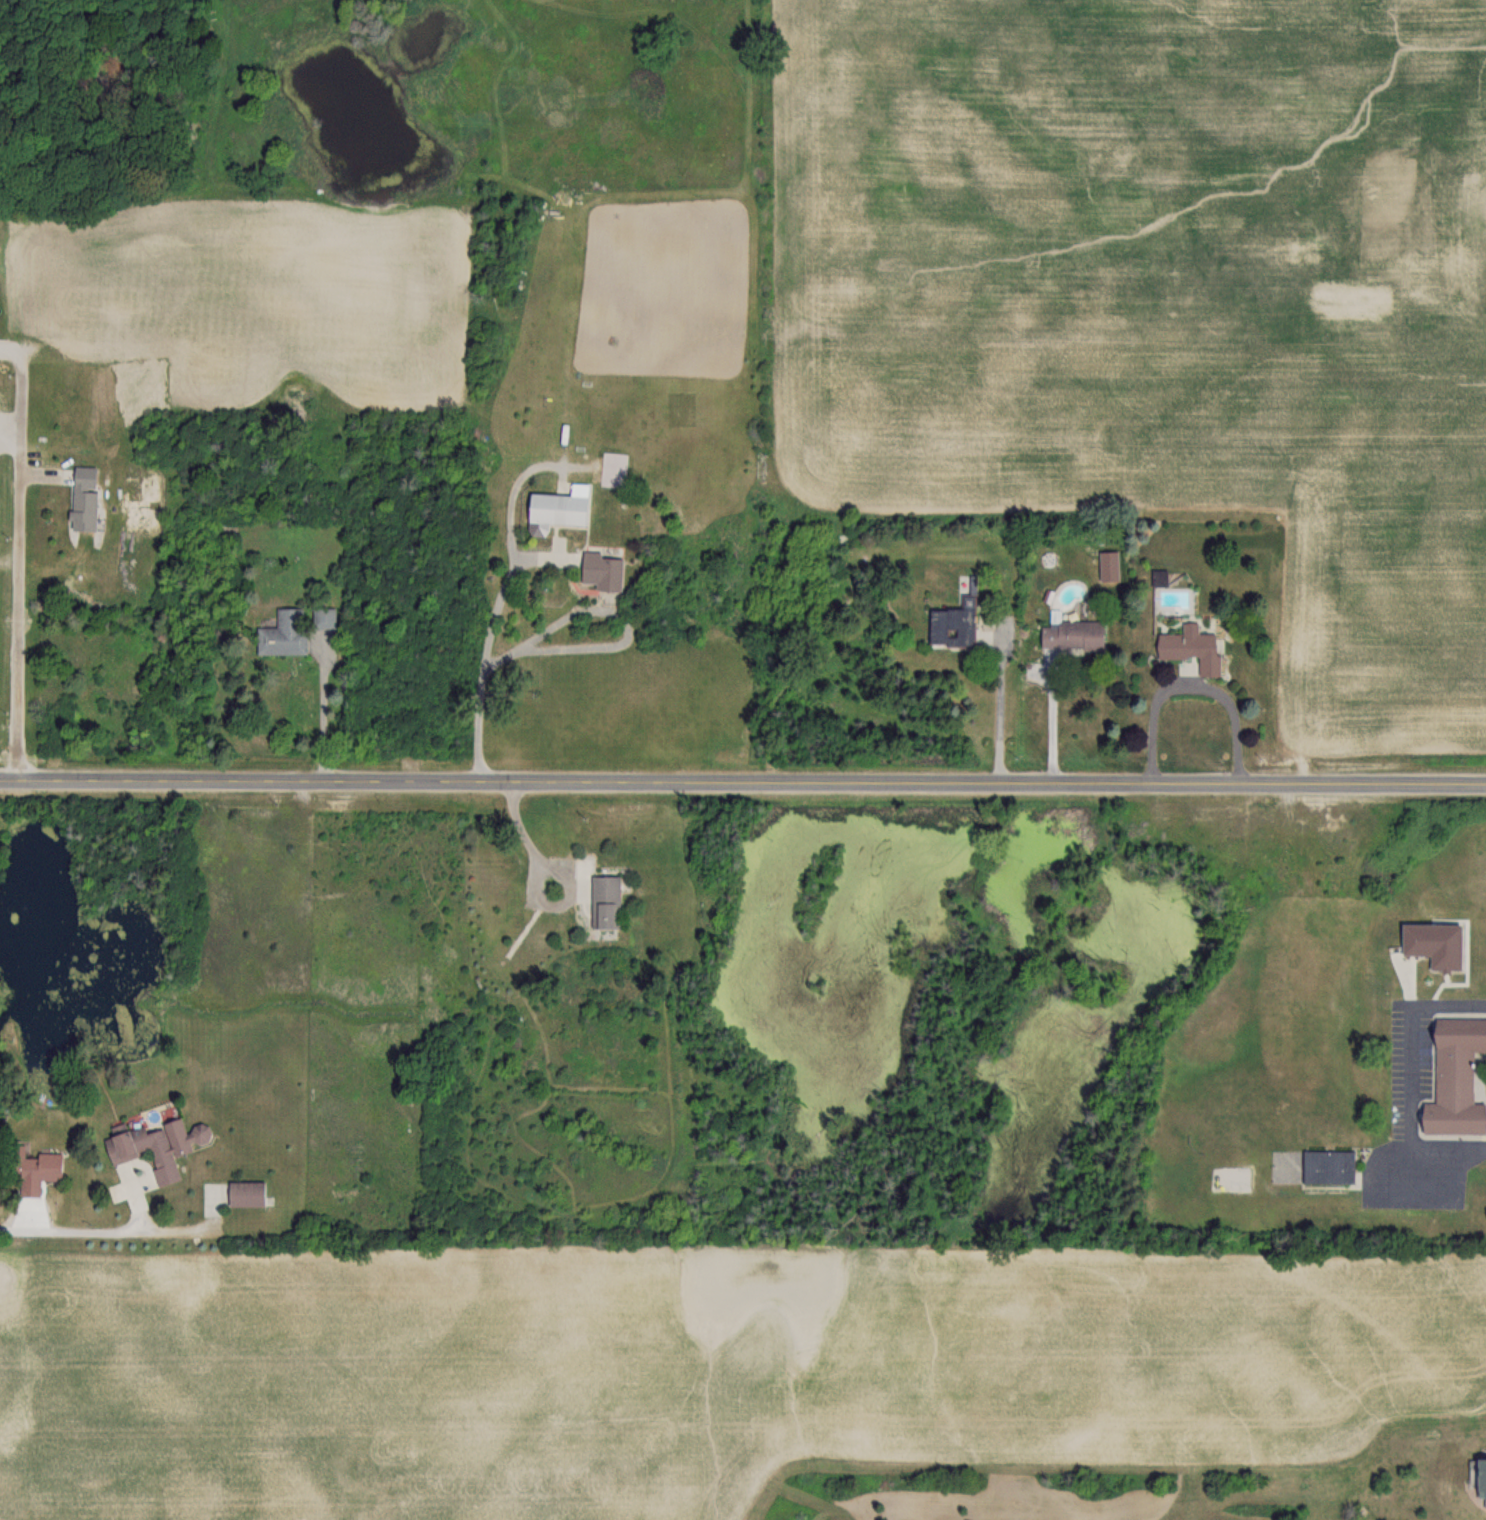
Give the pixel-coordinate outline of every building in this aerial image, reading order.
[(523,521),(580,526),(584,485),(568,483),(567,496),(526,492),(523,521)] [(98,492),(71,491),(70,531),(97,532),(98,492)] [(597,552),(578,552),(576,585),(591,585),(591,591),(617,592),(618,559),(597,558),(597,552)] [(961,609),(928,609),(927,645),(973,645),(973,596),(962,596),(961,609)] [(277,628),(257,628),(257,656),(306,655),(305,608),(277,608),(277,628)] [(336,629),(336,608),(313,608),(313,629),(336,629)] [(1102,621),(1059,621),(1059,610),(1050,610),(1050,627),(1039,627),(1039,648),(1101,650),(1102,621)] [(1198,676),(1217,675),(1217,633),(1197,634),(1197,622),(1181,622),(1181,634),(1156,634),(1156,658),(1197,657),(1198,676)] [(618,929),(618,877),(591,877),(591,929),(618,929)] [(1458,924),(1398,924),(1398,956),(1427,956),(1427,970),(1458,970),(1458,924)] [(1485,1052),(1485,1019),(1432,1019),(1432,1103),(1419,1103),(1419,1134),(1483,1134),(1483,1103),(1471,1103),(1471,1052),(1485,1052)] [(149,1154),(157,1186),(178,1180),(172,1156),(191,1151),(190,1147),(210,1142),(206,1124),(183,1130),(180,1118),(162,1123),(164,1128),(144,1133),(142,1127),(102,1137),(108,1164),(149,1154)] [(61,1154),(35,1154),(35,1158),(23,1158),(24,1147),(14,1146),(13,1196),(39,1197),(39,1181),(60,1181),(61,1154)] [(1302,1184),(1353,1184),(1353,1151),(1302,1151),(1302,1184)] [(226,1206),(264,1206),(264,1182),(226,1182),(226,1206)] [(1485,1508),(1485,1459),(1472,1459),(1472,1498),(1481,1498),(1481,1508),(1485,1508)]
